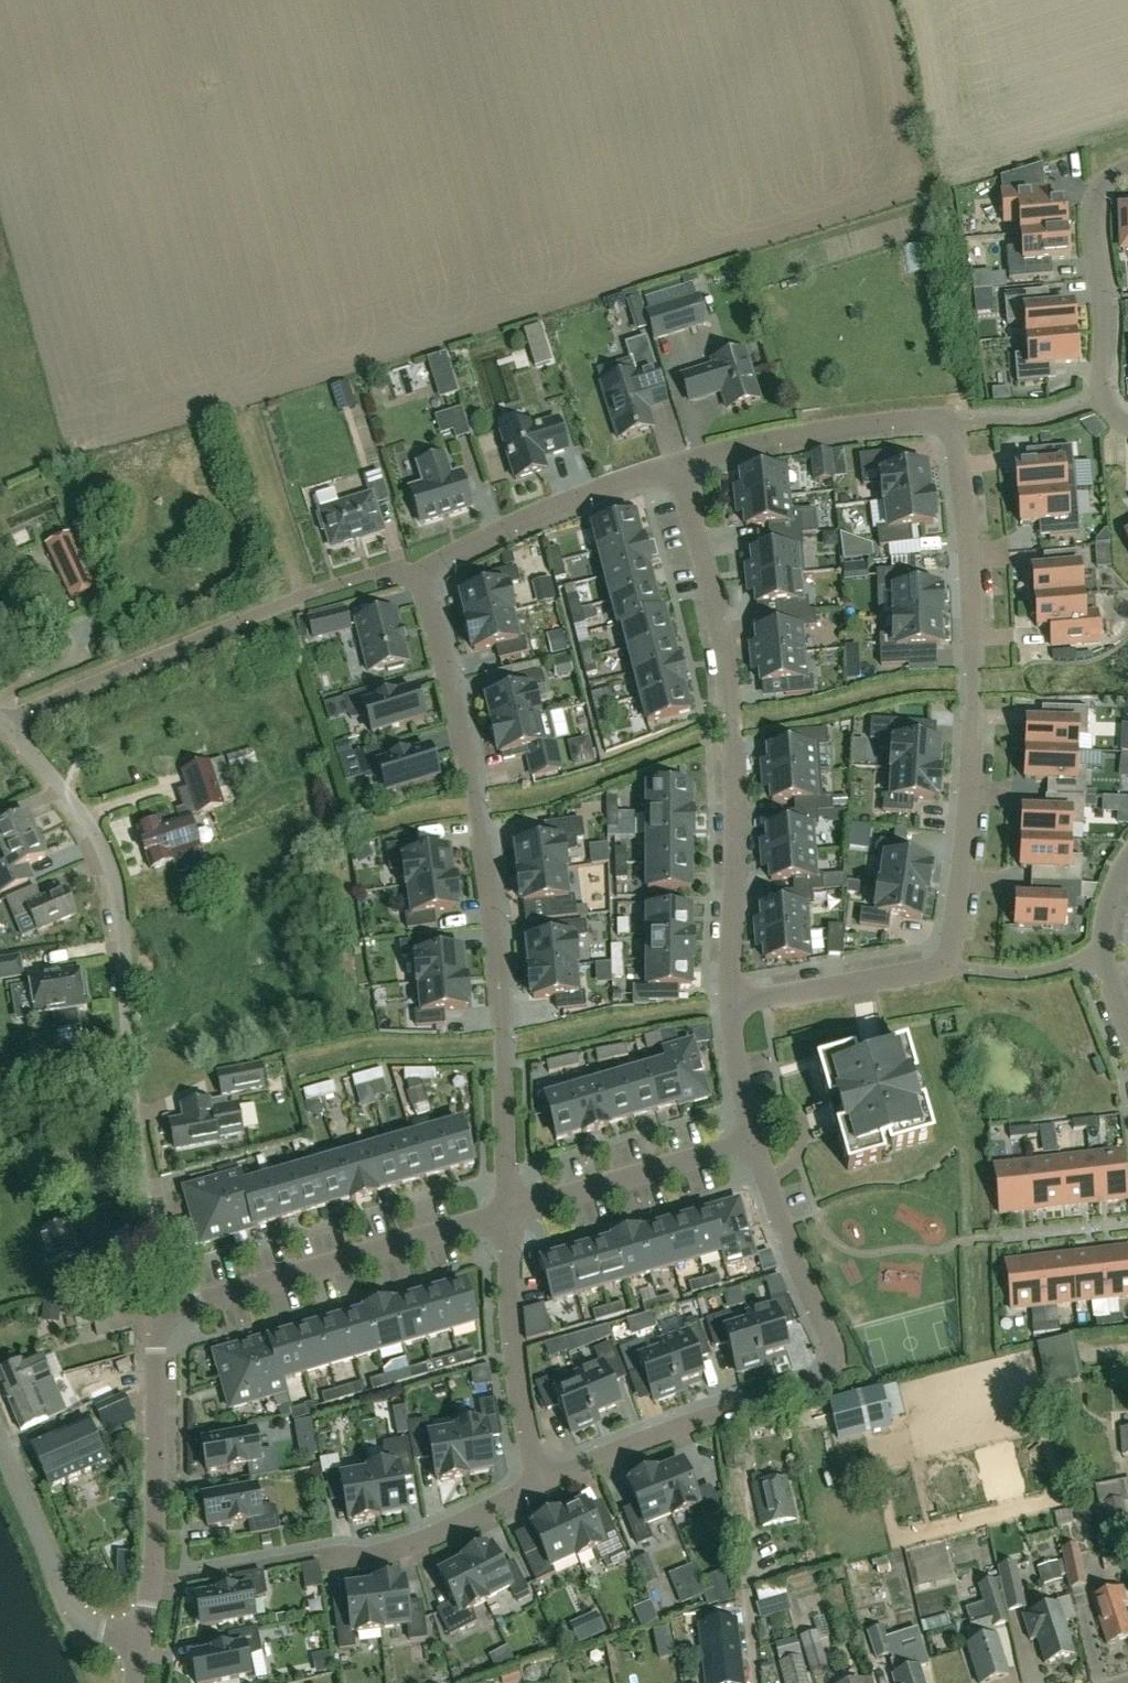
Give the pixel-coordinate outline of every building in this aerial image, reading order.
[(1039,190),(1002,194),(1005,224),(1020,223),(1021,236),(1066,232),(1066,226),(1070,226),(1069,208),(1064,208),(1063,203),(1040,205),(1039,190)] [(1069,260),(1066,232),(1021,236),(1022,249),(1007,250),(1009,281),(1047,277),(1046,262),(1069,260)] [(1003,277),(991,278),(992,291),(1005,290),(1003,277)] [(1041,309),(1040,292),(1004,295),(1007,325),(1025,323),(1026,340),(1074,336),(1072,307),(1041,309)] [(647,315),(655,340),(706,324),(698,299),(647,315)] [(524,331),(528,343),(544,338),(540,326),(524,331)] [(1017,384),(1047,382),(1046,367),(1077,364),(1074,336),(1026,340),(1028,356),(1015,357),(1017,384)] [(640,389),(660,383),(646,338),(625,345),(634,375),(601,385),(618,440),(653,429),(640,389)] [(682,377),(690,403),(713,396),(712,393),(721,390),(727,410),(759,400),(744,353),(712,363),(714,367),(682,377)] [(334,402),(351,396),(347,384),(330,389),(334,402)] [(461,411),(448,415),(456,440),(469,436),(461,411)] [(501,435),(515,482),(545,472),(540,457),(549,454),(550,456),(567,451),(557,421),(532,429),(531,426),(501,435)] [(1072,448),(1041,451),(1042,466),(1015,468),(1018,497),(1076,492),(1072,448)] [(813,455),(815,482),(832,480),(830,454),(813,455)] [(883,503),(931,497),(931,496),(929,496),(926,469),(894,473),(892,455),(860,459),(863,487),(881,489),(883,503)] [(420,525),(471,509),(460,476),(450,479),(443,458),(418,466),(425,487),(410,491),(420,525)] [(737,502),(788,497),(785,471),(741,476),(743,490),(736,491),(737,502)] [(321,533),(326,532),(331,548),(382,533),(374,507),(389,502),(380,473),(363,478),(370,497),(320,512),(321,515),(316,516),(321,533)] [(1049,538),(1080,535),(1076,492),(1018,497),(1020,526),(1047,523),(1049,538)] [(788,497),(737,502),(738,514),(745,514),(746,528),(769,526),(770,539),(774,539),(801,536),(806,535),(806,533),(815,532),(813,516),(805,517),(804,512),(789,512),(788,497)] [(931,497),(883,503),(883,506),(885,505),(888,532),(878,533),(880,550),(912,546),(910,529),(933,526),(932,522),(934,521),(931,497)] [(599,554),(642,543),(642,542),(640,542),(634,518),(592,528),(599,554)] [(30,529),(36,540),(49,534),(44,522),(30,529)] [(801,536),(774,539),(775,552),(752,554),(753,568),(747,569),(748,581),(804,575),(801,550),(802,550),(801,536)] [(1094,540),(1094,561),(1124,562),(1124,541),(1094,540)] [(49,555),(71,602),(95,591),(73,543),(49,555)] [(642,543),(599,554),(605,578),(649,567),(642,543)] [(1026,546),(1027,571),(1041,571),(1040,546),(1026,546)] [(551,566),(562,563),(558,547),(547,550),(551,566)] [(504,567),(514,564),(512,552),(501,555),(504,567)] [(1030,601),(1082,596),(1078,552),(1043,555),(1045,570),(1032,572),(1033,584),(1028,584),(1030,601)] [(566,577),(562,563),(551,566),(554,580),(566,577)] [(844,581),(854,580),(853,564),(843,565),(844,581)] [(649,568),(649,567),(605,578),(611,602),(653,592),(647,568),(649,568)] [(465,625),(512,614),(507,590),(504,590),(504,587),(518,583),(515,570),(488,576),(491,589),(460,597),(467,624),(465,624),(465,625)] [(893,620),(941,618),(940,593),(938,594),(938,590),(915,590),(914,572),(878,574),(879,594),(894,593),(895,619),(893,619),(893,620)] [(804,576),(804,575),(748,581),(749,592),(756,592),(757,606),(780,604),(781,617),(809,614),(807,600),(801,601),(799,576),(804,576)] [(653,592),(611,602),(618,627),(663,615),(663,614),(659,615),(653,592)] [(570,613),(581,610),(577,594),(566,597),(570,613)] [(1050,628),(1052,648),(1099,643),(1099,641),(1098,641),(1098,643),(1086,644),(1082,596),(1030,601),(1031,617),(1036,617),(1037,629),(1050,628)] [(850,607),(831,606),(830,622),(849,623),(850,607)] [(582,613),(581,610),(570,613),(574,627),(584,624),(584,622),(589,621),(587,612),(582,613)] [(308,620),(313,640),(349,631),(345,611),(308,620)] [(355,622),(368,673),(387,669),(388,673),(403,669),(402,665),(407,664),(402,643),(404,643),(401,631),(399,631),(395,613),(355,622)] [(513,615),(512,614),(465,625),(471,649),(473,649),(474,653),(496,647),(499,660),(526,654),(523,640),(517,642),(510,615),(513,615)] [(814,614),(809,614),(781,617),(778,617),(779,631),(757,633),(758,647),(751,648),(753,660),(803,655),(801,629),(816,628),(814,614)] [(663,615),(618,627),(618,628),(622,627),(628,650),(669,639),(663,615)] [(941,618),(893,620),(893,636),(880,638),(881,667),(909,666),(908,648),(940,647),(939,619),(941,619),(941,618)] [(547,636),(552,655),(568,651),(563,632),(547,636)] [(669,639),(628,650),(634,674),(678,663),(678,662),(675,663),(669,639)] [(582,662),(593,659),(589,642),(578,645),(582,662)] [(845,647),(845,667),(858,666),(858,647),(845,647)] [(1052,653),(1052,661),(1075,661),(1074,651),(1052,653)] [(806,680),(803,655),(753,660),(754,671),(760,671),(762,685),(784,683),(786,696),(813,694),(812,680),(806,680)] [(554,669),(571,665),(569,657),(552,661),(554,669)] [(593,659),(582,662),(586,675),(597,673),(593,659)] [(684,688),(678,663),(634,674),(641,699),(684,688)] [(491,729),(538,718),(532,694),(530,694),(529,691),(544,687),(541,673),(514,680),(517,693),(486,701),(493,728),(491,728),(491,729)] [(684,688),(641,699),(647,724),(688,713),(682,689),(684,688)] [(367,719),(372,736),(423,720),(414,692),(393,699),(393,698),(377,702),(377,703),(375,704),(371,691),(344,699),(351,721),(367,719)] [(595,710),(605,708),(601,691),(590,694),(595,710)] [(605,708),(595,710),(598,724),(609,721),(605,708)] [(1057,724),(1027,723),(1026,752),(1076,753),(1077,737),(1087,738),(1088,710),(1058,709),(1057,724)] [(538,718),(491,729),(497,753),(499,752),(500,756),(523,751),(528,771),(556,764),(545,716),(538,718)] [(891,770),(940,773),(937,772),(939,745),(907,743),(909,725),(872,722),(871,741),(880,742),(879,752),(892,755),(891,770)] [(764,777),(820,773),(818,747),(828,747),(827,733),(790,735),(791,749),(768,751),(769,765),(763,765),(764,777)] [(347,742),(335,746),(339,760),(352,756),(347,742)] [(381,778),(387,795),(437,779),(429,751),(407,758),(407,757),(395,759),(392,746),(339,762),(346,783),(364,777),(365,780),(381,778)] [(590,746),(570,751),(574,767),(593,762),(590,746)] [(1076,753),(1026,752),(1025,781),(1056,782),(1055,797),(1085,798),(1086,798),(1086,770),(1076,770),(1076,753)] [(151,871),(174,864),(178,877),(204,868),(199,851),(201,850),(190,817),(198,814),(223,806),(223,805),(237,800),(224,760),(209,764),(184,773),(194,803),(174,809),(177,818),(161,824),(160,822),(137,830),(151,871)] [(940,773),(891,770),(891,771),(893,772),(891,799),(885,798),(884,813),(912,814),(913,800),(935,802),(936,798),(938,798),(940,773)] [(820,773),(764,777),(765,789),(771,789),(772,803),(795,801),(796,815),(817,813),(832,812),(831,798),(822,799),(820,773)] [(647,815),(692,815),(692,814),(690,814),(690,789),(647,789),(647,815)] [(831,798),(832,808),(848,807),(847,797),(831,798)] [(1022,840),(1070,842),(1070,826),(1084,827),(1084,809),(1085,798),(1055,797),(1054,797),(1053,812),(1023,811),(1022,840)] [(605,814),(617,813),(617,798),(605,798),(605,814)] [(1085,798),(1084,809),(1097,810),(1097,799),(1085,798)] [(37,838),(27,815),(5,825),(0,813),(0,854),(37,838)] [(617,813),(605,814),(605,829),(617,829),(617,813)] [(817,813),(796,815),(789,815),(790,829),(767,830),(768,844),(762,845),(763,857),(813,853),(812,828),(818,827),(817,813)] [(692,840),(692,815),(647,815),(647,840),(692,840)] [(517,877),(565,870),(563,856),(576,851),(575,841),(583,840),(581,821),(545,826),(547,844),(516,848),(519,876),(517,876),(517,877)] [(0,854),(0,894),(29,882),(23,868),(46,859),(37,838),(0,854)] [(692,841),(692,840),(647,840),(647,865),(690,865),(690,840),(692,841)] [(1022,840),(1021,869),(1052,870),(1051,885),(1081,886),(1082,859),(1069,858),(1070,842),(1022,840)] [(406,888),(454,881),(454,880),(452,880),(448,853),(416,857),(414,844),(387,848),(390,872),(403,872),(406,888)] [(879,886),(927,893),(931,869),(928,868),(929,864),(906,861),(908,848),(881,844),(879,858),(885,859),(881,886),(879,885),(879,886)] [(615,865),(626,865),(626,848),(615,848),(615,865)] [(813,853),(763,857),(763,869),(770,868),(771,882),(794,881),(795,894),(811,893),(823,892),(822,878),(815,878),(813,853)] [(627,879),(626,865),(615,865),(615,879),(627,879)] [(690,865),(647,865),(647,891),(647,899),(670,899),(670,891),(690,891),(690,865)] [(565,870),(517,877),(520,901),(522,901),(523,905),(546,902),(548,921),(575,918),(574,908),(573,898),(567,899),(563,872),(565,871),(565,870)] [(454,881),(406,888),(406,889),(408,888),(412,915),(405,916),(407,930),(435,926),(433,913),(456,910),(455,906),(457,905),(454,881)] [(1014,896),(1014,902),(1010,902),(1010,917),(1013,917),(1013,931),(1065,933),(1066,913),(1076,913),(1076,902),(1081,903),(1081,886),(1051,885),(1051,897),(1014,896)] [(927,893),(879,886),(876,911),(878,911),(877,915),(862,913),(860,926),(888,930),(890,917),(921,921),(925,894),(927,894),(927,893)] [(38,932),(76,916),(65,889),(41,899),(36,887),(6,900),(15,921),(30,914),(38,932)] [(811,893),(795,894),(784,895),(785,908),(762,910),(763,924),(756,925),(757,936),(808,933),(806,907),(812,906),(811,893)] [(574,908),(575,918),(587,917),(586,907),(574,908)] [(647,937),(692,937),(692,936),(690,936),(690,911),(647,911),(647,937)] [(628,936),(628,920),(617,920),(617,936),(628,936)] [(528,972),(576,966),(574,942),(571,942),(571,938),(586,937),(585,923),(557,926),(558,939),(527,943),(530,970),(528,971),(528,972)] [(844,929),(829,929),(828,956),(842,957),(844,929)] [(810,959),(808,933),(757,936),(758,948),(764,948),(765,962),(810,959)] [(692,962),(692,937),(647,937),(647,962),(692,962)] [(637,941),(625,941),(625,972),(636,972),(637,941)] [(417,985),(466,981),(465,980),(463,980),(461,953),(429,955),(428,942),(400,944),(402,958),(417,957),(417,960),(415,960),(417,985)] [(610,961),(622,961),(622,945),(610,946),(610,961)] [(0,962),(0,981),(22,978),(19,959),(0,962)] [(623,977),(622,961),(610,961),(611,977),(623,977)] [(692,962),(647,962),(647,988),(678,988),(690,988),(690,963),(692,963),(692,962)] [(576,967),(576,966),(528,972),(531,996),(533,996),(533,1000),(556,997),(558,1011),(585,1008),(584,994),(577,994),(574,967),(576,967)] [(78,973),(30,981),(36,1015),(83,1008),(82,999),(87,998),(85,981),(79,982),(78,973)] [(466,981),(417,985),(417,986),(419,986),(422,1013),(415,1014),(416,1028),(444,1025),(443,1012),(466,1010),(465,1006),(468,1005),(466,981)] [(678,1002),(678,988),(647,988),(647,1002),(678,1002)] [(674,1032),(658,1035),(661,1045),(663,1052),(679,1048),(674,1032)] [(658,1035),(644,1039),(647,1049),(661,1045),(658,1035)] [(679,1048),(663,1052),(679,1107),(708,1099),(701,1077),(702,1077),(699,1066),(698,1067),(692,1044),(679,1048)] [(626,1047),(610,1049),(612,1060),(628,1058),(626,1047)] [(612,1060),(610,1049),(595,1052),(597,1063),(612,1060)] [(853,1058),(818,1068),(829,1106),(828,1106),(836,1135),(837,1135),(848,1173),(883,1163),(881,1156),(932,1142),(905,1049),(855,1064),(853,1058)] [(666,1065),(643,1071),(655,1112),(678,1105),(679,1108),(679,1107),(663,1052),(663,1053),(666,1065)] [(576,1056),(561,1060),(564,1071),(579,1067),(576,1056)] [(564,1071),(561,1060),(546,1063),(549,1074),(564,1071)] [(216,1072),(220,1096),(264,1088),(260,1064),(216,1072)] [(367,1074),(370,1085),(385,1081),(382,1070),(367,1074)] [(420,1082),(420,1071),(404,1071),(404,1082),(406,1082),(408,1091),(406,1092),(411,1108),(428,1103),(423,1086),(421,1086),(420,1082)] [(423,1086),(428,1103),(431,1118),(441,1116),(435,1082),(435,1071),(420,1071),(420,1082),(422,1082),(423,1086)] [(643,1071),(619,1078),(631,1119),(655,1112),(643,1071)] [(370,1085),(367,1074),(352,1078),(355,1089),(358,1088),(360,1097),(371,1094),(369,1085),(370,1085)] [(631,1119),(619,1078),(595,1085),(607,1128),(608,1128),(607,1126),(631,1119)] [(318,1088),(321,1098),(336,1094),(333,1084),(318,1088)] [(607,1128),(595,1085),(570,1092),(583,1135),(607,1128)] [(321,1098),(318,1088),(303,1092),(306,1102),(321,1098)] [(583,1135),(570,1092),(545,1099),(557,1140),(581,1134),(582,1136),(583,1135)] [(170,1124),(175,1151),(219,1143),(217,1135),(239,1131),(236,1114),(214,1118),(211,1099),(179,1105),(182,1122),(170,1124)] [(1099,1128),(1098,1120),(1085,1121),(1086,1130),(1099,1128)] [(1086,1130),(1085,1121),(1072,1123),(1073,1131),(1086,1130)] [(437,1131),(448,1172),(472,1165),(461,1124),(437,1131)] [(1040,1129),(1041,1137),(1055,1135),(1054,1127),(1040,1129)] [(1023,1139),(1036,1137),(1035,1128),(1022,1130),(1023,1139)] [(1010,1140),(1023,1139),(1022,1130),(1009,1132),(1010,1140)] [(448,1172),(437,1131),(412,1138),(424,1179),(448,1172)] [(412,1138),(388,1145),(400,1186),(424,1179),(412,1138)] [(307,1141),(293,1144),(295,1153),(309,1149),(307,1141)] [(400,1186),(388,1145),(364,1152),(376,1193),(400,1186)] [(376,1193),(364,1152),(340,1159),(352,1202),(377,1195),(376,1193)] [(1089,1157),(1095,1203),(1127,1200),(1122,1153),(1089,1157)] [(1095,1203),(1089,1157),(1058,1161),(1063,1207),(1095,1203)] [(270,1179),(264,1158),(256,1160),(263,1181),(270,1179)] [(352,1202),(340,1159),(316,1166),(328,1207),(350,1200),(351,1202),(352,1202)] [(1058,1161),(1026,1164),(1032,1211),(1063,1207),(1058,1161)] [(1026,1164),(994,1168),(999,1215),(1032,1211),(1026,1164)] [(316,1166),(292,1173),(304,1214),(328,1207),(316,1166)] [(292,1173),(268,1180),(279,1221),(304,1214),(292,1173)] [(255,1228),(243,1187),(240,1175),(188,1190),(185,1191),(201,1246),(256,1230),(255,1228)] [(268,1180),(263,1181),(243,1187),(255,1228),(279,1221),(268,1180)] [(710,1211),(726,1267),(754,1258),(748,1236),(745,1225),(738,1203),(710,1211)] [(726,1267),(710,1211),(709,1212),(710,1214),(686,1221),(698,1262),(721,1255),(725,1267),(726,1267)] [(686,1221),(662,1228),(674,1269),(698,1262),(686,1221)] [(69,1227),(40,1236),(49,1266),(78,1258),(69,1227)] [(638,1232),(637,1233),(650,1276),(674,1269),(662,1228),(639,1234),(638,1232)] [(107,1246),(103,1247),(98,1230),(84,1234),(89,1251),(85,1253),(92,1277),(115,1271),(107,1246)] [(650,1276),(637,1233),(613,1239),(626,1283),(650,1276)] [(613,1242),(590,1249),(602,1290),(626,1283),(613,1239),(612,1240),(613,1242)] [(1106,1295),(1127,1293),(1127,1245),(1100,1249),(1106,1295)] [(590,1249),(566,1256),(577,1297),(602,1290),(590,1249)] [(1106,1295),(1100,1249),(1069,1252),(1074,1299),(1106,1295)] [(1069,1252),(1037,1256),(1043,1303),(1074,1299),(1069,1252)] [(777,1270),(770,1253),(757,1258),(763,1274),(777,1270)] [(577,1297),(566,1256),(540,1263),(552,1304),(577,1297)] [(1043,1303),(1037,1256),(1005,1260),(1010,1307),(1043,1303)] [(899,1266),(901,1287),(938,1285),(937,1264),(899,1266)] [(703,1280),(707,1291),(721,1286),(718,1276),(703,1280)] [(707,1291),(703,1280),(689,1284),(692,1295),(707,1291)] [(464,1285),(438,1293),(450,1333),(475,1326),(464,1285)] [(450,1333),(438,1293),(414,1300),(426,1340),(450,1333)] [(657,1300),(660,1311),(675,1307),(672,1296),(657,1300)] [(748,1315),(763,1366),(764,1366),(762,1358),(787,1350),(780,1328),(793,1324),(785,1298),(771,1302),(773,1308),(748,1315)] [(124,1300),(73,1315),(78,1331),(94,1326),(98,1338),(132,1328),(124,1300)] [(390,1304),(402,1347),(426,1340),(414,1300),(391,1306),(390,1304)] [(660,1311),(657,1300),(642,1305),(645,1315),(660,1311)] [(402,1347),(390,1304),(365,1311),(378,1354),(402,1347)] [(607,1308),(610,1319),(625,1314),(622,1304),(607,1308)] [(42,1306),(41,1319),(57,1320),(58,1307),(42,1306)] [(610,1319),(607,1308),(592,1312),(595,1323),(610,1319)] [(542,1309),(523,1314),(525,1343),(550,1336),(542,1309)] [(378,1354),(365,1311),(365,1312),(365,1314),(342,1321),(354,1361),(378,1354)] [(650,1314),(638,1319),(643,1332),(655,1328),(650,1314)] [(763,1366),(748,1315),(747,1316),(750,1324),(735,1328),(729,1315),(707,1321),(715,1348),(728,1344),(737,1374),(763,1366)] [(1121,1316),(1108,1318),(1109,1326),(1122,1325),(1121,1316)] [(1109,1326),(1108,1318),(1095,1319),(1096,1328),(1109,1326)] [(354,1361),(342,1321),(318,1328),(330,1368),(354,1361)] [(687,1334),(661,1343),(679,1394),(680,1393),(677,1385),(702,1376),(694,1355),(707,1350),(698,1324),(685,1328),(687,1334)] [(1058,1324),(1045,1325),(1046,1334),(1059,1332),(1058,1324)] [(1046,1334),(1045,1325),(1032,1327),(1033,1335),(1046,1334)] [(318,1328),(294,1335),(306,1375),(330,1368),(318,1328)] [(606,1329),(594,1332),(599,1344),(610,1340),(606,1329)] [(270,1339),(269,1339),(277,1367),(285,1395),(286,1394),(282,1382),(306,1375),(294,1335),(270,1341),(270,1339)] [(1080,1381),(1070,1336),(1037,1344),(1048,1387),(1054,1386),(1057,1398),(1072,1394),(1070,1384),(1080,1381)] [(277,1367),(269,1339),(214,1355),(222,1383),(277,1367)] [(679,1394),(661,1343),(660,1343),(663,1352),(649,1357),(642,1344),(621,1351),(630,1377),(643,1373),(654,1403),(679,1394)] [(576,1376),(597,1425),(598,1425),(594,1416),(619,1406),(610,1385),(625,1379),(611,1345),(595,1352),(600,1366),(576,1376)] [(472,1352),(457,1356),(460,1367),(475,1362),(472,1352)] [(460,1367),(457,1356),(442,1360),(445,1371),(460,1367)] [(35,1388),(50,1382),(41,1359),(25,1365),(24,1364),(0,1374),(0,1384),(7,1400),(35,1388)] [(409,1370),(412,1381),(427,1376),(424,1366),(409,1370)] [(277,1367),(222,1383),(230,1410),(285,1395),(277,1367)] [(129,1387),(147,1380),(143,1370),(125,1376),(129,1387)] [(412,1381),(409,1370),(394,1374),(397,1385),(412,1381)] [(597,1425),(576,1376),(575,1376),(579,1384),(565,1390),(557,1377),(536,1385),(547,1411),(559,1406),(571,1435),(597,1425)] [(373,1392),(387,1388),(384,1377),(369,1381),(373,1392)] [(837,1440),(890,1426),(889,1420),(903,1417),(895,1386),(881,1390),(881,1388),(827,1401),(828,1403),(819,1405),(819,1407),(813,1408),(815,1416),(830,1412),(837,1440)] [(336,1391),(339,1402),(354,1397),(351,1387),(336,1391)] [(35,1388),(7,1400),(21,1432),(49,1421),(35,1388)] [(339,1402),(336,1391),(321,1395),(325,1406),(339,1402)] [(123,1394),(94,1407),(93,1407),(101,1425),(131,1412),(123,1394)] [(457,1430),(465,1478),(466,1478),(466,1476),(493,1471),(487,1440),(501,1437),(494,1401),(480,1404),(484,1427),(481,1428),(481,1426),(457,1430)] [(280,1418),(291,1415),(290,1411),(288,1407),(278,1410),(280,1418)] [(290,1411),(291,1415),(293,1422),(308,1418),(305,1407),(290,1411)] [(87,1422),(32,1446),(50,1489),(106,1465),(87,1422)] [(465,1478),(457,1430),(456,1430),(456,1433),(429,1437),(427,1422),(408,1425),(409,1433),(415,1462),(432,1458),(436,1481),(440,1480),(441,1483),(465,1478)] [(397,1436),(409,1433),(408,1425),(408,1424),(395,1426),(397,1436)] [(751,1455),(746,1425),(720,1432),(725,1469),(744,1466),(743,1456),(751,1455)] [(1119,1429),(1121,1456),(1127,1455),(1127,1428),(1119,1429)] [(202,1444),(207,1473),(229,1469),(229,1470),(246,1467),(245,1466),(248,1466),(251,1479),(278,1475),(271,1435),(255,1438),(255,1435),(202,1444)] [(384,1469),(368,1471),(377,1520),(378,1519),(378,1517),(405,1512),(400,1481),(413,1479),(406,1441),(384,1445),(384,1469)] [(316,1442),(299,1445),(301,1458),(318,1455),(316,1442)] [(655,1473),(654,1473),(672,1519),(687,1513),(693,1524),(720,1513),(710,1487),(693,1494),(681,1465),(656,1475),(655,1473)] [(377,1520),(368,1471),(367,1472),(367,1474),(341,1479),(339,1472),(325,1475),(330,1502),(345,1500),(349,1522),(353,1522),(353,1524),(377,1520)] [(672,1519),(654,1473),(631,1483),(632,1485),(628,1486),(637,1507),(624,1512),(638,1546),(652,1541),(646,1527),(671,1517),(672,1519)] [(752,1486),(751,1487),(760,1528),(795,1520),(786,1479),(762,1484),(760,1475),(750,1477),(752,1486)] [(1104,1552),(1127,1548),(1127,1535),(1122,1504),(1127,1503),(1127,1480),(1095,1486),(1099,1507),(1102,1506),(1106,1524),(1099,1525),(1104,1552)] [(208,1529),(230,1525),(230,1526),(246,1523),(246,1522),(249,1522),(251,1535),(279,1530),(275,1508),(259,1508),(255,1490),(203,1500),(208,1529)] [(557,1515),(577,1559),(592,1552),(599,1563),(608,1559),(612,1567),(627,1560),(611,1527),(597,1533),(584,1505),(558,1516),(558,1514),(557,1515)] [(1076,1510),(1078,1523),(1091,1521),(1089,1508),(1076,1510)] [(577,1559),(557,1515),(534,1525),(535,1527),(532,1529),(541,1549),(525,1557),(537,1582),(554,1574),(551,1568),(575,1557),(576,1559),(577,1559)] [(1064,1562),(1066,1575),(1069,1589),(1085,1586),(1077,1546),(1061,1549),(1063,1562),(1064,1562)] [(485,1549),(463,1560),(486,1603),(485,1601),(510,1589),(515,1598),(527,1592),(513,1563),(500,1569),(490,1549),(486,1551),(485,1549)] [(659,1580),(648,1555),(634,1561),(644,1586),(659,1580)] [(1127,1568),(1127,1557),(1108,1562),(1110,1573),(1127,1568)] [(486,1603),(463,1560),(463,1561),(464,1563),(439,1575),(453,1604),(437,1612),(450,1637),(476,1623),(471,1611),(486,1603)] [(1061,1580),(1055,1562),(1037,1568),(1042,1585),(1061,1580)] [(875,1566),(878,1575),(889,1572),(887,1563),(875,1566)] [(999,1579),(1006,1613),(1025,1609),(1016,1563),(996,1567),(999,1579)] [(197,1602),(195,1603),(197,1617),(199,1617),(201,1628),(254,1619),(251,1601),(266,1596),(262,1573),(235,1578),(237,1592),(234,1592),(234,1591),(218,1594),(218,1595),(196,1599),(197,1602)] [(999,1579),(977,1586),(982,1601),(964,1607),(968,1621),(967,1621),(971,1634),(977,1632),(980,1641),(966,1646),(978,1682),(987,1682),(1008,1676),(995,1636),(994,1637),(991,1628),(1009,1622),(1006,1613),(999,1579)] [(791,1611),(781,1580),(754,1588),(758,1604),(756,1604),(761,1620),(791,1611)] [(341,1581),(322,1582),(323,1601),(342,1600),(341,1581)] [(374,1584),(381,1632),(381,1630),(408,1626),(410,1641),(427,1639),(422,1603),(406,1605),(403,1582),(399,1583),(399,1581),(374,1584)] [(381,1632),(374,1584),(373,1584),(374,1586),(346,1589),(350,1621),(336,1623),(340,1650),(355,1649),(353,1634),(356,1633),(356,1635),(381,1632)] [(731,1597),(726,1585),(710,1591),(703,1594),(708,1607),(731,1597)] [(698,1586),(683,1592),(687,1602),(702,1596),(698,1586)] [(853,1590),(858,1609),(871,1606),(866,1587),(853,1590)] [(1092,1598),(1106,1645),(1127,1639),(1127,1625),(1122,1606),(1126,1605),(1122,1589),(1092,1598)] [(1030,1641),(1036,1639),(1044,1665),(1074,1656),(1064,1623),(1074,1619),(1068,1597),(1056,1601),(1057,1605),(1029,1614),(1022,1616),(1030,1641)] [(724,1608),(691,1617),(692,1626),(711,1622),(717,1682),(739,1682),(733,1622),(726,1623),(724,1608)] [(924,1633),(949,1626),(945,1614),(921,1621),(924,1633)] [(278,1626),(287,1624),(285,1615),(276,1617),(278,1626)] [(866,1632),(875,1660),(892,1654),(888,1642),(895,1640),(890,1624),(866,1632)] [(196,1682),(218,1682),(250,1677),(246,1659),(261,1653),(257,1631),(230,1637),(232,1650),(230,1651),(229,1650),(213,1653),(213,1654),(191,1658),(196,1682)] [(799,1637),(810,1671),(827,1666),(816,1632),(799,1637)] [(784,1682),(807,1682),(796,1639),(774,1644),(784,1682)] [(318,1657),(321,1674),(332,1671),(328,1655),(318,1657)] [(890,1670),(894,1682),(924,1682),(917,1662),(914,1663),(912,1656),(891,1663),(893,1669),(890,1670)] [(457,1669),(450,1672),(454,1682),(462,1682),(457,1669)] [(834,1682),(857,1682),(854,1671),(832,1678),(834,1682)]
